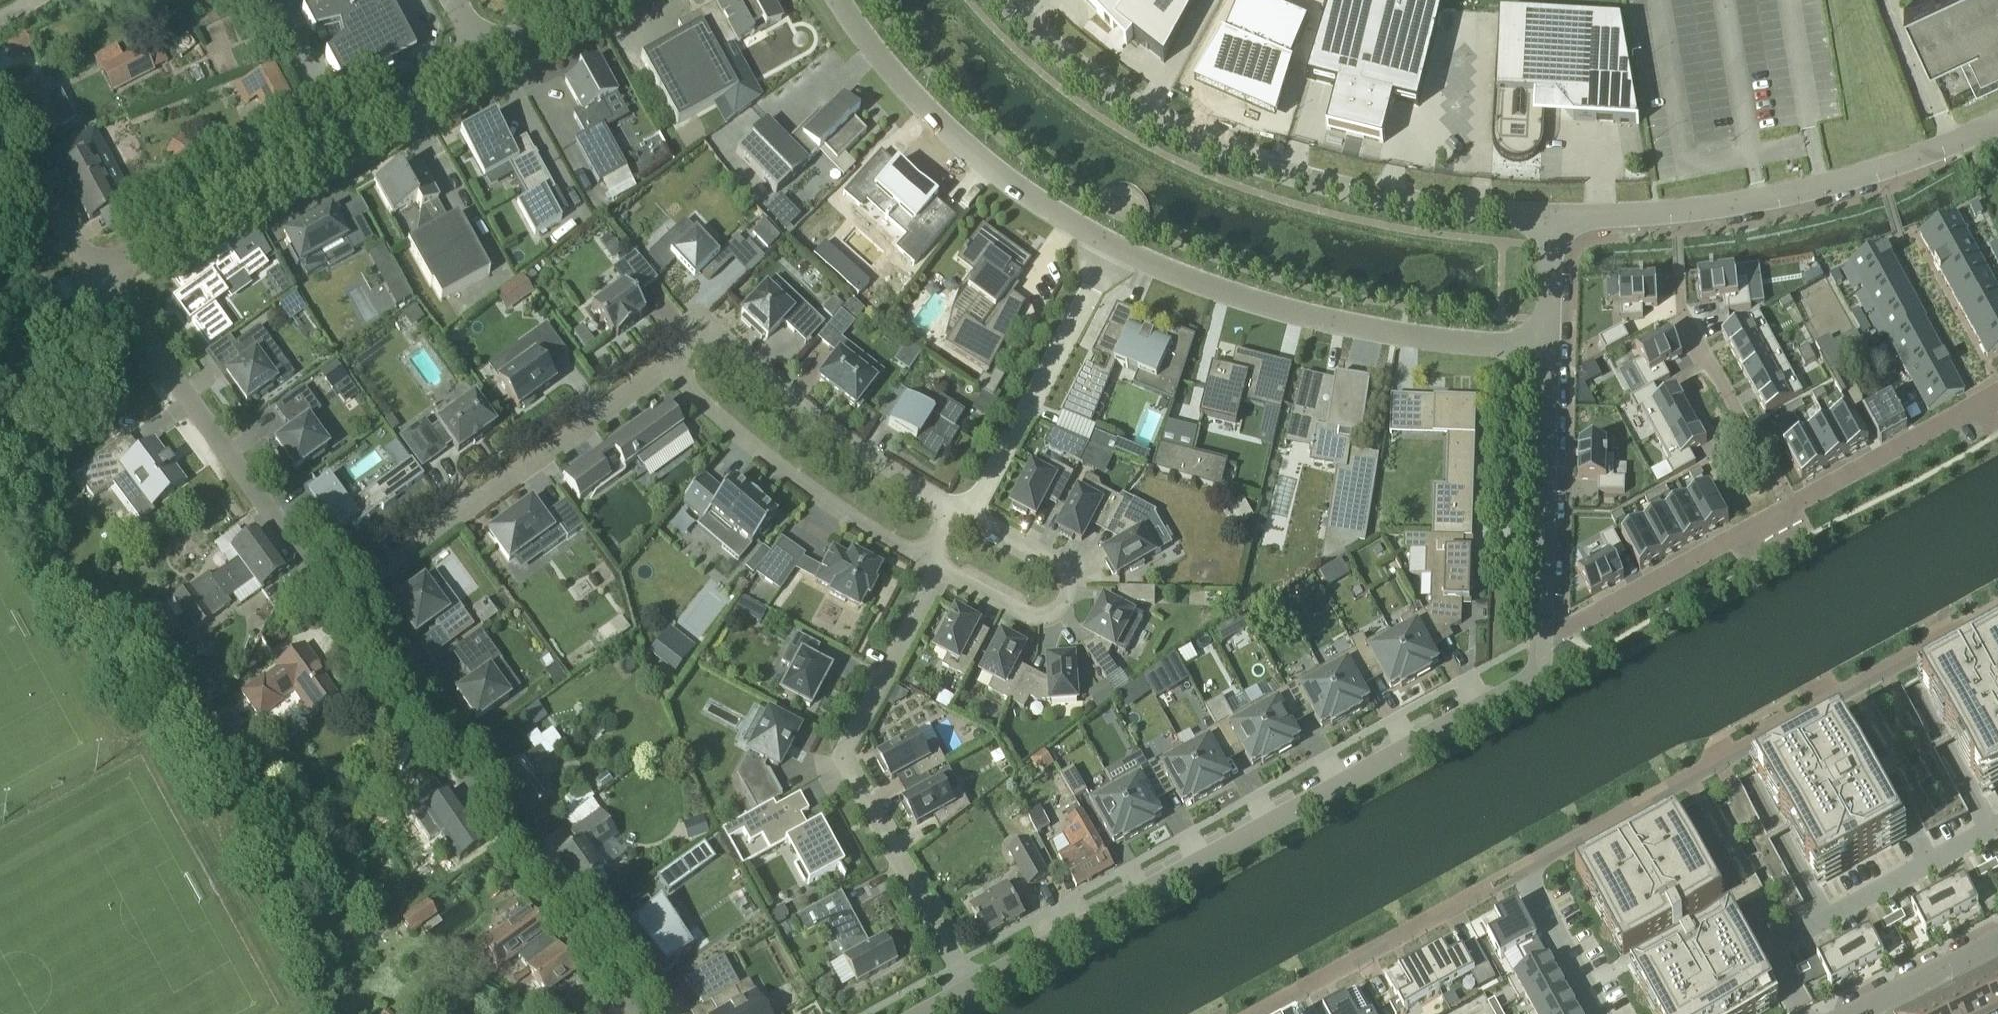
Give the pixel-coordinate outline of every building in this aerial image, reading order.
[(413,47),(387,0),(356,0),(360,13),(345,17),(330,0),(303,15),(342,86),(413,47)] [(695,14),(717,53),(726,48),(737,42),(737,43),(781,19),(774,7),(779,4),(776,0),(716,0),(714,1),(715,3),(695,14)] [(1113,28),(1117,23),(1131,34),(1124,43),(1127,45),(1134,36),(1165,62),(1199,0),(1086,0),(1113,28)] [(1195,84),(1276,119),(1293,64),(1291,63),(1308,21),(1273,6),(1266,3),(1259,0),(1240,0),(1225,35),(1223,34),(1195,84)] [(1306,87),(1336,95),(1326,137),(1354,144),(1389,2),(1380,0),(1332,0),(1306,87)] [(1904,7),(1930,62),(1969,44),(1981,70),(1997,62),(1997,0),(1919,0),(1904,7)] [(1389,2),(1354,144),(1383,151),(1393,109),(1418,115),(1442,15),(1389,2)] [(1555,97),(1574,119),(1639,123),(1621,19),(1500,12),(1493,135),(1494,143),(1498,151),(1504,157),(1512,160),(1521,161),(1529,158),(1536,153),(1540,146),(1542,138),(1543,138),(1544,118),(1545,97),(1555,97)] [(737,91),(717,53),(695,14),(678,24),(683,33),(641,57),(677,123),(737,91)] [(100,67),(112,92),(154,71),(142,46),(100,67)] [(726,48),(717,53),(737,91),(751,83),(739,62),(735,64),(726,48)] [(574,140),(598,183),(626,168),(603,125),(612,120),(602,102),(617,93),(598,58),(578,69),(580,73),(565,81),(582,111),(573,116),(584,135),(574,140)] [(246,133),(297,114),(279,66),(249,77),(260,107),(239,114),(246,133)] [(60,89),(43,98),(31,77),(5,91),(33,144),(60,130),(58,128),(76,118),(60,89)] [(740,93),(718,106),(727,123),(751,105),(745,95),(740,93)] [(750,138),(736,152),(776,193),(790,179),(791,180),(807,164),(806,163),(823,147),(836,161),(866,132),(853,118),(859,112),(843,95),(809,129),(805,125),(806,125),(805,124),(786,142),(766,121),(749,137),(750,138)] [(501,121),(498,122),(494,115),(460,134),(484,178),(508,165),(526,197),(517,201),(535,234),(561,219),(547,194),(555,189),(537,157),(538,156),(535,151),(531,153),(528,147),(530,145),(526,137),(510,146),(502,132),(506,130),(501,121)] [(96,130),(71,143),(53,152),(90,220),(118,205),(109,188),(103,176),(117,169),(96,130)] [(881,152),(843,194),(844,195),(845,194),(859,206),(875,189),(897,209),(888,220),(908,238),(898,249),(913,263),(912,265),(913,266),(951,223),(930,204),(933,200),(923,191),(924,191),(881,152)] [(458,215),(448,220),(437,200),(438,199),(419,165),(403,174),(400,168),(374,182),(392,215),(417,201),(421,209),(422,208),(433,228),(407,243),(431,285),(432,284),(441,299),(490,272),(458,215)] [(132,198),(140,214),(151,208),(143,192),(132,198)] [(770,209),(787,228),(802,215),(785,196),(770,209)] [(1983,214),(1977,203),(1969,206),(1975,218),(1983,214)] [(307,276),(327,265),(320,253),(345,239),(352,252),(373,240),(360,217),(340,228),(331,210),(300,227),(299,225),(300,224),(300,223),(282,232),(283,233),(291,247),(289,249),(288,248),(287,248),(297,267),(298,266),(298,265),(300,263),(307,276)] [(1956,214),(1920,234),(1934,259),(1970,239),(1956,214)] [(764,221),(752,232),(767,248),(779,237),(764,221)] [(993,308),(979,327),(976,325),(976,326),(969,321),(959,334),(954,330),(944,344),(988,372),(998,353),(996,351),(1003,341),(1004,341),(1024,303),(1012,294),(1019,285),(1014,282),(1023,270),(1016,266),(1024,255),(982,225),(966,246),(966,245),(963,250),(961,253),(962,253),(959,257),(974,268),(971,272),(973,273),(970,277),(974,279),(967,289),(993,308)] [(675,230),(650,254),(665,271),(676,261),(683,268),(693,279),(701,272),(706,278),(709,279),(712,278),(732,258),(746,245),(745,244),(737,235),(736,236),(737,236),(718,254),(703,239),(695,230),(685,240),(675,230)] [(1970,239),(1934,259),(1947,283),(1983,263),(1970,239)] [(1997,255),(1997,246),(1996,242),(1988,246),(1994,257),(1997,255)] [(1899,269),(1885,244),(1849,264),(1863,289),(1899,269)] [(399,271),(385,245),(369,253),(384,280),(399,271)] [(209,345),(232,328),(215,304),(228,295),(225,291),(246,275),(249,280),(268,266),(259,252),(240,265),(227,246),(174,275),(185,290),(172,299),(189,323),(192,320),(209,345)] [(624,284),(622,281),(600,296),(603,300),(591,308),(611,336),(615,333),(617,336),(637,322),(635,319),(644,312),(633,297),(643,290),(644,290),(657,281),(656,280),(657,280),(635,252),(634,253),(638,258),(626,266),(634,277),(624,284)] [(1947,283),(1960,307),(1997,287),(1983,263),(1947,283)] [(1863,289),(1876,313),(1912,293),(1899,269),(1863,289)] [(1837,271),(1830,275),(1836,286),(1843,282),(1837,271)] [(1707,287),(1700,291),(1713,316),(1732,305),(1738,317),(1762,304),(1755,291),(1754,291),(1748,280),(1739,285),(1732,273),(1714,283),(1713,282),(1710,284),(1711,285),(1707,287)] [(515,280),(503,288),(513,301),(525,293),(515,280)] [(1623,309),(1623,320),(1645,321),(1645,311),(1660,311),(1661,300),(1661,283),(1648,282),(1649,282),(1645,282),(1624,282),(1623,309)] [(744,316),(740,319),(750,328),(753,325),(767,338),(782,322),(794,333),(813,313),(788,289),(779,299),(766,287),(741,313),(744,316)] [(1997,318),(1997,289),(1997,287),(1960,307),(1974,331),(1997,318)] [(1924,318),(1925,319),(1926,318),(1912,293),(1876,313),(1889,337),(1890,337),(1924,318)] [(279,305),(290,319),(305,309),(294,294),(279,305)] [(833,295),(822,307),(832,316),(843,304),(833,295)] [(1790,296),(1779,301),(1783,308),(1794,302),(1790,296)] [(858,319),(866,308),(852,298),(844,309),(858,319)] [(1092,425),(1117,364),(1157,380),(1159,376),(1179,384),(1173,401),(1174,402),(1196,337),(1177,329),(1171,341),(1133,325),(1138,313),(1118,304),(1092,354),(1109,361),(1105,372),(1087,364),(1079,380),(1082,382),(1078,391),(1074,389),(1062,413),(1092,425)] [(1859,309),(1851,313),(1857,324),(1865,320),(1859,309)] [(818,338),(831,349),(853,322),(840,311),(818,338)] [(1758,313),(1722,333),(1737,360),(1773,340),(1758,313)] [(1889,337),(1888,337),(1901,362),(1938,343),(1925,319),(1924,318),(1890,337),(1889,337)] [(1974,331),(1988,356),(1997,351),(1997,318),(1974,331)] [(1865,320),(1857,324),(1863,335),(1871,330),(1865,320)] [(1627,323),(1604,336),(1611,349),(1634,336),(1627,323)] [(521,406),(524,409),(534,401),(532,398),(554,382),(541,363),(549,357),(551,359),(564,350),(546,325),(533,335),(538,342),(514,359),(518,365),(498,380),(518,408),(521,406)] [(582,325),(571,333),(584,351),(595,343),(582,325)] [(237,389),(234,392),(241,401),(244,399),(246,402),(259,393),(262,396),(271,389),(269,386),(275,381),(268,370),(281,360),(269,344),(271,343),(259,326),(231,347),(242,362),(226,374),(237,389)] [(1644,360),(1635,365),(1641,377),(1648,390),(1671,377),(1665,366),(1683,355),(1670,331),(1659,337),(1658,336),(1655,338),(1656,338),(1637,348),(1644,360)] [(1816,344),(1832,375),(1842,393),(1846,391),(1836,373),(1847,367),(1845,362),(1866,351),(1856,331),(1834,343),(1830,336),(1816,344)] [(1773,340),(1737,360),(1751,387),(1788,367),(1773,340)] [(1951,367),(1938,343),(1901,362),(1915,387),(1951,367)] [(875,381),(862,372),(869,362),(845,344),(817,380),(830,389),(829,390),(841,400),(842,399),(854,408),(856,406),(859,407),(868,396),(865,394),(875,381)] [(1809,345),(1799,351),(1803,358),(1813,352),(1809,345)] [(1243,401),(1281,411),(1293,364),(1236,351),(1231,372),(1222,370),(1223,367),(1213,365),(1200,416),(1204,417),(1204,416),(1237,424),(1238,419),(1243,401)] [(1813,352),(1803,358),(1807,365),(1817,359),(1813,352)] [(1887,371),(1881,360),(1873,364),(1879,375),(1887,371)] [(321,373),(332,388),(347,378),(336,363),(321,373)] [(1788,367),(1751,387),(1766,413),(1802,393),(1788,367)] [(1928,412),(1965,392),(1951,367),(1915,387),(1928,412)] [(1885,386),(1893,382),(1887,371),(1879,375),(1885,386)] [(1371,381),(1342,377),(1336,376),(1333,391),(1323,389),(1325,380),(1326,379),(1303,373),(1290,424),(1315,428),(1312,452),(1313,453),(1312,458),(1335,462),(1334,468),(1341,469),(1340,474),(1336,474),(1330,512),(1333,513),(1329,539),(1325,539),(1321,565),(1359,543),(1359,542),(1365,543),(1379,455),(1378,454),(1378,458),(1372,457),(1373,453),(1363,452),(1362,456),(1350,454),(1353,434),(1361,435),(1361,436),(1366,438),(1377,392),(1370,390),(1371,381)] [(982,374),(975,387),(992,398),(1002,379),(992,374),(990,378),(982,374)] [(292,466),(295,469),(310,458),(313,462),(323,455),(321,451),(327,446),(308,420),(321,410),(304,386),(275,407),(285,422),(286,421),(292,430),(275,442),(279,447),(280,446),(284,451),(282,452),(285,456),(282,458),(289,469),(292,466)] [(1655,387),(1632,399),(1639,412),(1643,410),(1657,436),(1694,415),(1679,388),(1662,398),(1655,387)] [(1823,389),(1813,395),(1817,402),(1827,396),(1823,389)] [(1903,408),(1911,404),(1904,392),(1897,397),(1903,408)] [(422,466),(444,450),(443,448),(451,442),(457,450),(458,451),(459,450),(472,441),(473,440),(479,436),(481,435),(480,435),(493,426),(495,425),(494,424),(493,424),(474,398),(475,397),(474,396),(472,397),(473,397),(460,407),(460,406),(458,407),(459,407),(453,412),(452,411),(451,412),(451,413),(439,422),(438,421),(437,422),(438,424),(439,425),(431,431),(423,421),(401,437),(422,466)] [(1890,396),(1882,401),(1863,411),(1880,443),(1907,428),(1890,396)] [(954,428),(964,413),(948,403),(939,398),(930,413),(905,397),(888,425),(920,445),(917,450),(934,461),(942,448),(946,451),(959,431),(954,428)] [(1442,398),(1427,397),(1426,403),(1410,402),(1409,425),(1426,426),(1427,417),(1440,418),(1440,427),(1454,428),(1449,517),(1472,518),(1478,400),(1455,399),(1455,406),(1442,405),(1442,398)] [(1802,401),(1791,407),(1795,414),(1805,408),(1802,401)] [(656,452),(680,435),(682,432),(681,429),(678,425),(682,422),(669,410),(668,411),(664,406),(653,414),(652,413),(648,416),(649,417),(627,433),(625,430),(613,438),(616,441),(608,447),(624,468),(636,459),(641,466),(657,454),(656,452)] [(1791,407),(1781,413),(1784,420),(1795,414),(1791,407)] [(1694,415),(1657,436),(1670,460),(1667,462),(1673,474),(1697,462),(1690,451),(1708,441),(1694,415)] [(1854,415),(1831,427),(1850,461),(1872,449),(1854,415)] [(1831,427),(1809,439),(1827,473),(1850,461),(1831,427)] [(1503,442),(1513,442),(1513,430),(1503,429),(1503,442)] [(1120,442),(1094,431),(1089,445),(1099,449),(1114,456),(1120,442)] [(154,440),(138,452),(126,437),(75,474),(93,498),(125,474),(150,508),(185,482),(154,440)] [(1079,464),(1089,445),(1070,437),(1062,455),(1079,464)] [(1580,438),(1579,475),(1599,476),(1598,488),(1625,489),(1626,475),(1613,474),(1614,454),(1608,454),(1608,451),(1607,451),(1608,439),(1580,438)] [(1809,439),(1787,451),(1805,485),(1827,473),(1809,439)] [(1079,464),(1089,469),(1099,449),(1089,445),(1079,464)] [(1192,453),(1160,445),(1153,468),(1221,489),(1227,465),(1228,465),(1229,461),(1193,452),(1192,453)] [(608,447),(563,479),(579,501),(598,487),(601,491),(623,475),(625,472),(624,468),(608,447)] [(328,476),(310,490),(340,531),(351,523),(354,527),(381,507),(383,509),(395,500),(394,498),(412,485),(410,482),(413,479),(415,482),(424,476),(411,459),(403,465),(405,468),(402,471),(399,468),(349,504),(328,476)] [(1027,479),(1023,477),(1016,490),(1020,492),(1013,504),(1015,505),(1013,509),(1026,516),(1028,512),(1036,516),(1048,494),(1060,501),(1074,474),(1051,461),(1045,472),(1033,466),(1027,479)] [(1700,468),(1690,474),(1694,481),(1704,475),(1700,468)] [(704,476),(704,475),(703,474),(680,502),(681,502),(682,502),(702,519),(701,519),(702,520),(710,511),(734,532),(731,536),(722,546),(738,560),(737,560),(739,561),(759,536),(760,537),(763,537),(770,529),(769,526),(768,526),(777,516),(776,515),(775,515),(761,503),(761,502),(750,493),(750,494),(735,481),(736,481),(735,480),(724,492),(704,476)] [(1094,519),(1105,525),(1120,498),(1097,486),(1091,497),(1079,490),(1059,529),(1061,530),(1059,533),(1072,540),(1074,537),(1082,541),(1094,519)] [(1666,487),(1656,492),(1660,499),(1670,494),(1666,487)] [(1713,490),(1691,502),(1709,536),(1731,524),(1713,490)] [(1656,492),(1645,498),(1649,505),(1660,499),(1656,492)] [(1246,497),(1229,507),(1239,525),(1257,515),(1246,497)] [(1120,498),(1105,525),(1123,534),(1127,541),(1105,553),(1109,561),(1106,563),(1113,576),(1117,574),(1118,576),(1130,569),(1132,572),(1145,565),(1143,561),(1160,551),(1147,529),(1142,532),(1134,520),(1127,516),(1133,505),(1120,498)] [(544,521),(531,502),(489,533),(509,560),(534,542),(542,554),(566,537),(567,538),(583,526),(565,501),(548,513),(550,516),(544,521)] [(1691,502),(1668,514),(1687,548),(1709,536),(1691,502)] [(1622,511),(1612,517),(1615,524),(1626,518),(1622,511)] [(1668,514),(1646,526),(1664,560),(1687,548),(1668,514)] [(1646,526),(1624,538),(1642,572),(1664,560),(1646,526)] [(182,610),(186,616),(220,590),(272,551),(256,530),(231,549),(238,559),(212,579),(209,575),(191,589),(190,588),(169,604),(177,614),(182,610)] [(1593,567),(1582,572),(1595,597),(1628,580),(1618,562),(1630,556),(1617,532),(1604,539),(1610,550),(1592,559),(1595,564),(1593,566),(1593,567)] [(1426,574),(1473,576),(1474,562),(1471,562),(1472,551),(1464,550),(1464,537),(1405,535),(1405,550),(1427,550),(1426,574)] [(804,555),(781,539),(756,573),(779,590),(804,555)] [(830,595),(855,608),(858,609),(865,595),(867,597),(867,598),(868,598),(876,584),(875,583),(874,584),(872,583),(879,569),(875,566),(876,563),(865,557),(863,560),(851,554),(849,558),(832,550),(816,581),(832,590),(830,595)] [(220,590),(186,616),(198,632),(214,620),(213,619),(232,605),(229,601),(255,581),(262,591),(287,572),(272,551),(220,590)] [(1473,590),(1473,576),(1426,574),(1426,575),(1432,575),(1431,608),(1425,611),(1438,636),(1462,623),(1463,600),(1470,601),(1470,590),(1473,590)] [(423,580),(391,603),(406,624),(405,624),(415,637),(423,631),(422,630),(433,622),(439,630),(439,629),(450,644),(474,626),(463,612),(464,611),(446,587),(435,595),(423,580)] [(1093,623),(1087,633),(1099,640),(1098,642),(1085,651),(1105,679),(1107,681),(1119,672),(1108,657),(1113,647),(1116,648),(1134,614),(1131,613),(1136,603),(1155,604),(1156,588),(1119,588),(1118,603),(1117,606),(1105,599),(1100,610),(1096,608),(1089,621),(1093,623)] [(742,597),(733,614),(745,620),(747,615),(753,603),(742,597)] [(472,610),(481,621),(495,611),(486,599),(472,610)] [(950,623),(947,621),(940,634),(943,636),(937,649),(948,655),(942,666),(966,678),(980,651),(968,645),(980,623),(972,618),(974,615),(961,608),(959,611),(957,610),(950,623)] [(120,609),(111,615),(119,627),(128,620),(120,609)] [(1390,631),(1417,679),(1432,671),(1430,667),(1439,662),(1428,642),(1438,636),(1425,611),(1414,617),(1412,614),(1401,620),(1404,627),(1393,633),(1391,630),(1390,631)] [(1242,612),(1229,620),(1237,634),(1250,626),(1242,612)] [(620,616),(610,623),(620,637),(630,630),(620,616)] [(474,717),(476,720),(509,697),(489,670),(502,661),(481,631),(451,652),(464,670),(465,669),(473,680),(456,693),(467,707),(463,709),(470,720),(474,717)] [(1402,687),(1417,679),(1390,631),(1367,643),(1363,634),(1351,641),(1355,650),(1369,675),(1380,669),(1391,689),(1400,684),(1402,687)] [(1982,640),(1983,642),(1978,645),(1974,647),(1968,650),(1965,652),(1964,652),(1959,655),(1955,658),(1955,657),(1950,660),(1950,661),(1946,663),(1946,662),(1940,665),(1939,663),(1916,676),(1920,683),(1922,682),(1931,698),(1929,699),(1942,723),(1945,722),(1958,747),(1956,748),(1969,772),(1971,771),(1980,787),(1978,788),(1982,796),(1997,787),(1997,631),(1982,640)] [(988,690),(1011,702),(1026,675),(1014,669),(1026,647),(1018,643),(1020,639),(1007,632),(1005,636),(1003,635),(983,673),(994,679),(988,690)] [(664,633),(649,653),(675,674),(690,654),(664,633)] [(793,669),(780,692),(809,707),(816,695),(823,682),(823,681),(829,669),(812,660),(820,646),(796,634),(781,662),(793,669)] [(335,695),(322,678),(325,676),(325,675),(321,677),(314,667),(317,664),(304,646),(276,666),(278,669),(265,678),(264,676),(242,692),(260,717),(282,701),(280,699),(293,690),(310,713),(335,695)] [(1369,675),(1355,650),(1321,669),(1348,717),(1362,709),(1360,706),(1369,701),(1358,681),(1369,675)] [(1026,675),(1011,702),(1024,709),(1030,698),(1037,702),(1052,701),(1052,702),(1078,700),(1077,686),(1080,686),(1080,671),(1076,671),(1075,657),(1072,657),(1072,653),(1057,654),(1057,658),(1049,659),(1050,684),(1043,685),(1026,675)] [(1164,672),(1146,682),(1152,693),(1157,701),(1190,681),(1174,654),(1160,664),(1164,672)] [(546,669),(544,671),(554,685),(565,677),(555,663),(554,664),(546,669)] [(1348,717),(1321,669),(1286,688),(1300,713),(1311,707),(1322,727),(1331,722),(1333,726),(1348,717)] [(1086,693),(1096,707),(1116,693),(1107,681),(1105,679),(1086,693)] [(1300,713),(1286,688),(1252,707),(1278,756),(1293,748),(1291,744),(1300,739),(1289,719),(1300,713)] [(192,689),(188,705),(194,706),(205,708),(207,698),(208,692),(196,690),(192,689)] [(1206,707),(1217,727),(1231,751),(1241,745),(1253,766),(1262,760),(1264,764),(1278,756),(1252,707),(1234,717),(1223,697),(1206,707)] [(536,704),(524,714),(534,726),(546,716),(536,704)] [(769,714),(749,752),(750,752),(741,769),(748,780),(741,784),(742,786),(741,786),(754,810),(755,810),(756,811),(773,802),(782,797),(781,795),(782,795),(769,771),(768,772),(767,770),(766,771),(764,767),(767,761),(778,767),(785,753),(786,753),(791,744),(790,744),(798,730),(769,714)] [(1790,748),(1790,747),(1785,750),(1785,751),(1781,753),(1776,755),(1774,753),(1751,766),(1755,773),(1757,772),(1766,788),(1764,789),(1778,814),(1780,813),(1783,818),(1785,822),(1793,837),(1791,838),(1804,862),(1806,861),(1815,877),(1813,879),(1817,886),(1840,873),(1839,871),(1844,868),(1848,866),(1853,863),(1857,861),(1863,858),(1866,856),(1867,856),(1872,853),(1876,851),(1881,848),(1882,850),(1905,838),(1901,830),(1899,831),(1890,815),(1892,814),(1879,790),(1877,791),(1874,785),(1873,785),(1867,772),(1864,766),(1866,765),(1852,741),(1850,742),(1842,726),(1844,725),(1840,718),(1817,730),(1818,732),(1813,735),(1809,738),(1809,737),(1803,740),(1803,741),(1800,743),(1799,742),(1794,745),(1794,746),(1790,748)] [(1199,746),(1186,753),(1209,794),(1224,786),(1222,783),(1231,778),(1220,757),(1231,751),(1217,727),(1195,739),(1199,746)] [(892,750),(881,756),(879,757),(880,759),(877,761),(884,774),(888,772),(892,779),(914,767),(921,780),(948,765),(935,741),(924,748),(917,736),(905,743),(903,739),(890,746),(892,750)] [(1209,794),(1186,753),(1182,746),(1148,765),(1161,790),(1172,784),(1184,804),(1193,799),(1194,802),(1209,794)] [(551,800),(534,776),(529,769),(546,757),(539,748),(496,778),(525,819),(551,800)] [(1161,790),(1148,765),(1113,784),(1140,833),(1155,824),(1153,821),(1162,816),(1151,796),(1161,790)] [(1088,792),(1073,768),(1061,775),(1075,799),(1088,792)] [(570,805),(591,790),(584,780),(563,795),(570,805)] [(946,826),(971,807),(960,787),(949,793),(942,781),(904,802),(905,804),(902,806),(909,819),(913,817),(917,825),(939,813),(946,826)] [(1125,841),(1140,833),(1113,784),(1089,798),(1114,842),(1123,837),(1125,841)] [(423,852),(433,844),(443,837),(459,861),(484,843),(448,792),(445,795),(438,785),(411,804),(410,811),(422,828),(411,835),(423,852)] [(808,884),(839,868),(840,867),(824,839),(831,835),(823,820),(808,829),(800,815),(808,810),(799,794),(775,807),(773,802),(756,811),(731,825),(736,835),(743,831),(749,843),(774,829),(782,844),(785,842),(785,843),(789,841),(811,881),(807,883),(808,884)] [(1052,843),(1077,886),(1113,866),(1088,820),(1082,810),(1079,812),(1076,805),(1065,811),(1069,818),(1067,819),(1072,828),(1063,834),(1064,836),(1052,843)] [(1038,833),(1041,831),(1049,827),(1038,808),(1027,815),(1038,833)] [(608,879),(602,872),(589,854),(596,848),(616,835),(599,812),(571,832),(579,844),(555,861),(576,890),(589,881),(594,888),(599,890),(606,884),(608,879)] [(1698,851),(1696,852),(1675,813),(1665,819),(1664,816),(1652,823),(1653,825),(1631,837),(1630,835),(1618,842),(1619,844),(1598,855),(1586,862),(1586,863),(1577,867),(1576,867),(1597,906),(1604,919),(1617,942),(1623,954),(1624,955),(1664,933),(1664,932),(1673,927),(1674,929),(1682,924),(1682,923),(1704,911),(1723,901),(1723,900),(1722,900),(1725,899),(1718,887),(1716,888),(1703,864),(1705,863),(1698,851)] [(703,816),(683,822),(688,838),(708,832),(703,816)] [(727,840),(728,839),(736,835),(731,825),(722,830),(727,840)] [(1030,838),(1008,851),(1028,887),(1050,875),(1030,838)] [(679,861),(656,877),(668,893),(691,877),(679,861)] [(1986,869),(1990,876),(1997,871),(1997,866),(1996,863),(1986,869)] [(1990,876),(1986,869),(1975,874),(1979,882),(1990,876)] [(1958,880),(1958,881),(1951,884),(1937,891),(1951,917),(1955,915),(1954,914),(1959,911),(1960,912),(1967,908),(1966,908),(1975,903),(1976,903),(1977,902),(1973,896),(1968,887),(1969,887),(1963,877),(1958,880)] [(972,909),(978,920),(987,936),(1024,916),(1008,887),(985,899),(986,901),(972,909)] [(1923,899),(1923,900),(1916,904),(1916,903),(1911,906),(1916,916),(1916,915),(1921,924),(1921,925),(1924,931),(1926,930),(1925,930),(1934,925),(1935,926),(1942,922),(1941,921),(1946,918),(1947,919),(1951,917),(1937,891),(1923,899)] [(840,893),(796,918),(805,935),(828,923),(846,956),(842,958),(857,984),(897,962),(882,936),(867,945),(848,912),(849,911),(850,912),(850,911),(840,893),(839,893),(840,893)] [(692,948),(659,902),(653,907),(647,899),(634,908),(640,916),(630,923),(653,953),(648,957),(648,956),(647,957),(661,977),(678,965),(677,964),(676,965),(674,961),(692,948)] [(426,900),(401,919),(411,933),(436,914),(426,900)] [(773,916),(771,917),(776,926),(785,921),(784,919),(788,916),(783,907),(772,913),(773,916)] [(1485,920),(1481,922),(1488,936),(1489,935),(1491,940),(1500,957),(1505,955),(1504,955),(1521,945),(1522,946),(1527,943),(1526,943),(1530,941),(1537,938),(1520,907),(1511,911),(1511,912),(1502,917),(1500,912),(1489,918),(1490,918),(1485,921),(1485,920)] [(545,992),(575,971),(557,947),(546,933),(547,932),(531,910),(481,947),(498,970),(507,964),(518,954),(528,967),(527,968),(545,992)] [(1731,915),(1712,925),(1689,937),(1681,941),(1681,943),(1672,948),(1672,947),(1631,969),(1632,970),(1638,982),(1651,1006),(1656,1013),(1763,1013),(1770,1010),(1769,1008),(1779,1003),(1757,964),(1759,962),(1753,950),(1750,951),(1737,928),(1740,926),(1733,914),(1731,916),(1731,915)] [(1906,922),(1902,914),(1891,920),(1895,927),(1906,922)] [(1895,927),(1891,920),(1881,926),(1885,933),(1895,927)] [(1879,948),(1874,939),(1869,929),(1864,932),(1857,936),(1856,935),(1842,943),(1856,968),(1860,966),(1865,963),(1872,960),(1872,959),(1881,954),(1881,955),(1883,954),(1879,948)] [(1431,955),(1422,960),(1439,991),(1445,988),(1444,987),(1470,973),(1470,974),(1475,971),(1456,936),(1452,938),(1452,939),(1448,941),(1447,941),(1438,946),(1440,951),(1431,956),(1431,955)] [(1826,976),(1830,983),(1831,982),(1831,981),(1840,977),(1847,973),(1852,970),(1852,971),(1856,968),(1842,943),(1828,951),(1829,951),(1822,955),(1821,955),(1816,957),(1822,967),(1827,976),(1826,976)] [(739,986),(723,957),(683,979),(702,1006),(711,1001),(718,1013),(767,1013),(755,993),(741,1001),(734,989),(739,986)] [(1555,972),(1553,968),(1552,965),(1551,966),(1548,960),(1549,960),(1547,957),(1514,975),(1516,979),(1517,979),(1523,990),(1522,990),(1524,994),(1557,976),(1556,973),(1555,972)] [(1389,973),(1385,975),(1392,988),(1395,992),(1394,993),(1404,1010),(1408,1008),(1408,1007),(1425,998),(1430,996),(1430,995),(1434,993),(1434,994),(1439,991),(1422,960),(1414,965),(1405,970),(1403,965),(1393,971),(1389,973)] [(1811,973),(1807,966),(1797,972),(1801,979),(1811,973)] [(1978,978),(1996,1013),(1997,1013),(1997,971),(1993,974),(1991,971),(1978,978)] [(1534,1012),(1567,993),(1566,991),(1565,991),(1562,986),(1563,986),(1562,983),(1561,984),(1559,980),(1558,978),(1559,978),(1557,976),(1524,994),(1526,997),(1527,997),(1532,1008),(1534,1012)] [(1971,1013),(1996,1013),(1978,978),(1977,978),(1979,981),(1972,984),(1971,981),(1957,988),(1971,1013)] [(1937,998),(1945,1013),(1971,1013),(1957,988),(1958,991),(1952,994),(1951,991),(1937,998)] [(1325,1013),(1326,1013),(1373,1013),(1369,1006),(1368,1007),(1366,1002),(1359,989),(1355,991),(1356,992),(1351,994),(1351,993),(1341,999),(1343,1004),(1334,1009),(1334,1008),(1325,1013)] [(1534,1012),(1535,1013),(1572,1013),(1577,1011),(1576,1009),(1575,1009),(1574,1007),(1574,1008),(1572,1004),(1573,1004),(1571,1001),(1571,1002),(1568,996),(1567,993),(1534,1012)] [(1917,1008),(1920,1013),(1945,1013),(1937,998),(1936,998),(1938,1001),(1932,1004),(1930,1002),(1917,1008)] [(1494,1013),(1500,1010),(1495,999),(1488,1003),(1494,1013)]
